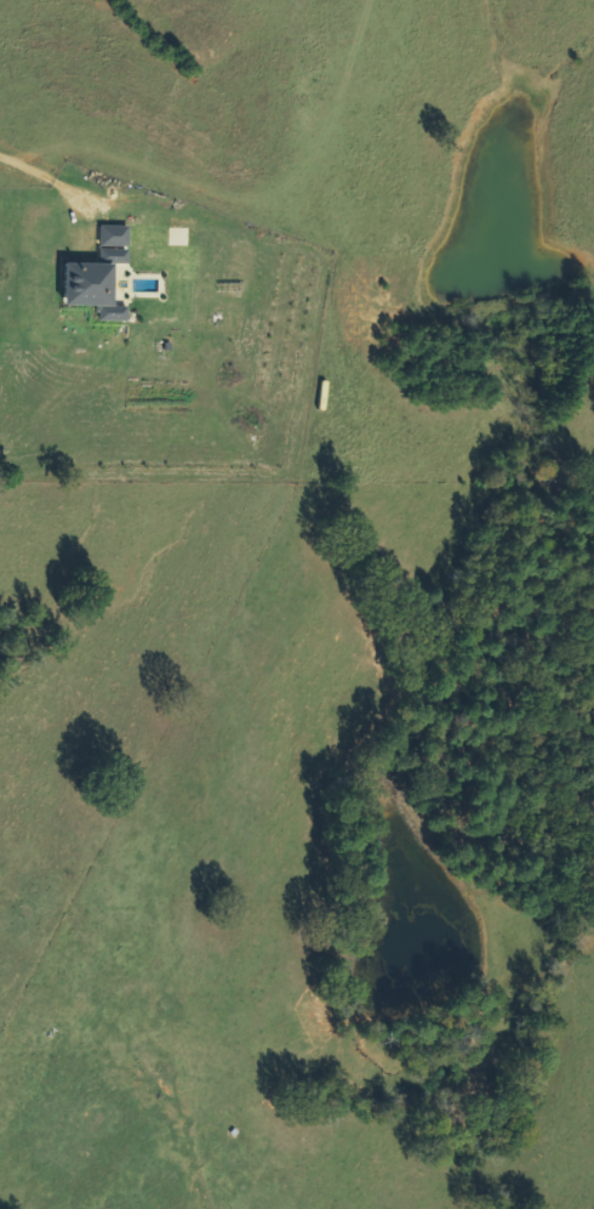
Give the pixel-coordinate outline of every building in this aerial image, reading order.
[(64,263),(64,307),(100,307),(100,323),(131,323),(131,288),(121,288),(121,275),(115,275),(115,265),(132,265),(133,227),(104,227),(104,263),(64,263)]
